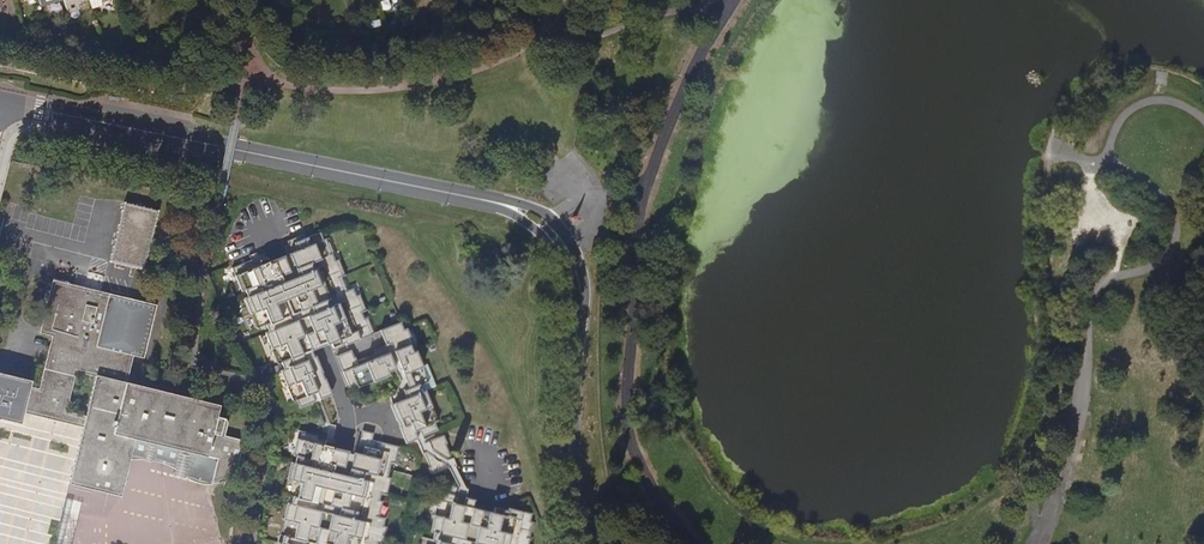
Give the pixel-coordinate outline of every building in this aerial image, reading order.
[(68,9),(80,5),(79,0),(65,0),(68,9)] [(144,12),(134,15),(137,22),(146,19),(144,12)] [(355,21),(349,18),(345,25),(350,29),(355,21)] [(78,56),(76,49),(68,51),(71,58),(78,56)] [(118,203),(105,262),(139,270),(153,211),(118,203)] [(297,242),(295,238),(287,240),(289,245),(285,246),(288,255),(313,316),(318,313),(330,343),(332,348),(344,342),(345,345),(373,333),(367,318),(364,319),(361,312),(366,310),(360,295),(356,296),(353,289),(348,291),(342,277),(345,276),(339,260),(335,261),(326,239),(323,240),(320,233),(315,235),(307,238),(297,242)] [(279,259),(269,262),(300,337),(306,335),(312,351),(323,347),(330,343),(318,313),(313,316),(288,255),(279,259)] [(251,260),(250,260),(233,268),(242,291),(246,290),(248,297),(245,298),(258,328),(267,325),(269,332),(266,333),(278,363),(281,362),(284,369),(281,371),(293,401),(297,400),(300,407),(330,395),(321,372),(319,366),(314,357),(312,351),(306,335),(300,337),(269,262),(267,258),(253,263),(251,260)] [(19,426),(22,416),(81,429),(68,486),(126,497),(134,460),(138,440),(215,458),(209,482),(217,480),(225,477),(231,474),(239,438),(210,431),(216,404),(124,383),(130,355),(141,358),(152,306),(49,282),(37,334),(50,338),(37,391),(28,389),(29,383),(0,376),(0,422),(19,426)] [(395,394),(389,397),(392,404),(406,440),(405,442),(405,443),(437,430),(434,422),(438,421),(426,391),(435,387),(427,366),(423,368),(416,351),(412,352),(409,345),(413,344),(407,328),(402,330),(400,323),(378,331),(384,345),(384,346),(389,344),(392,351),(365,363),(363,358),(356,361),(354,357),(352,358),(350,351),(337,356),(349,387),(357,384),(359,388),(389,375),(388,371),(394,369),(397,377),(398,376),(400,382),(395,394)] [(323,372),(321,372),(330,395),(332,394),(323,372)] [(399,427),(405,442),(406,440),(392,404),(390,405),(395,419),(397,419),(400,427),(399,427)] [(315,543),(319,526),(314,525),(333,446),(334,439),(332,438),(326,437),(325,440),(318,438),(319,435),(299,430),(293,455),(297,456),(296,463),(292,462),(284,494),(293,496),(292,504),(288,503),(280,535),(284,536),(282,542),(279,541),(278,543),(315,543)] [(353,451),(338,516),(343,517),(337,543),(378,543),(379,540),(385,542),(388,526),(384,525),(386,517),(383,516),(386,501),(382,500),(384,493),(391,495),(395,477),(392,476),(395,461),(399,462),(403,446),(401,445),(371,439),(372,433),(367,432),(363,446),(369,447),(367,454),(353,451)] [(428,469),(431,476),(456,466),(453,458),(452,459),(451,457),(461,454),(459,449),(449,453),(446,445),(447,444),(444,435),(426,443),(425,442),(419,445),(422,454),(424,453),(430,468),(428,469)] [(205,482),(209,482),(215,458),(138,440),(134,460),(138,458),(141,458),(144,458),(150,458),(154,459),(160,460),(164,462),(168,464),(172,467),(171,474),(183,477),(186,478),(190,480),(193,481),(197,482),(200,482),(205,482)] [(333,446),(314,525),(319,526),(315,543),(319,543),(337,543),(343,517),(338,516),(353,451),(343,449),(333,446)] [(465,522),(470,524),(474,509),(476,501),(466,498),(469,487),(461,485),(461,488),(454,486),(452,495),(444,493),(442,501),(439,500),(431,532),(435,533),(433,539),(423,536),(421,543),(459,543),(465,522)] [(496,508),(494,514),(487,543),(529,543),(534,524),(530,522),(532,514),(509,508),(508,511),(496,508)] [(481,543),(486,543),(487,543),(494,514),(491,513),(484,511),(476,509),(474,509),(470,524),(465,522),(459,543),(481,543)]
